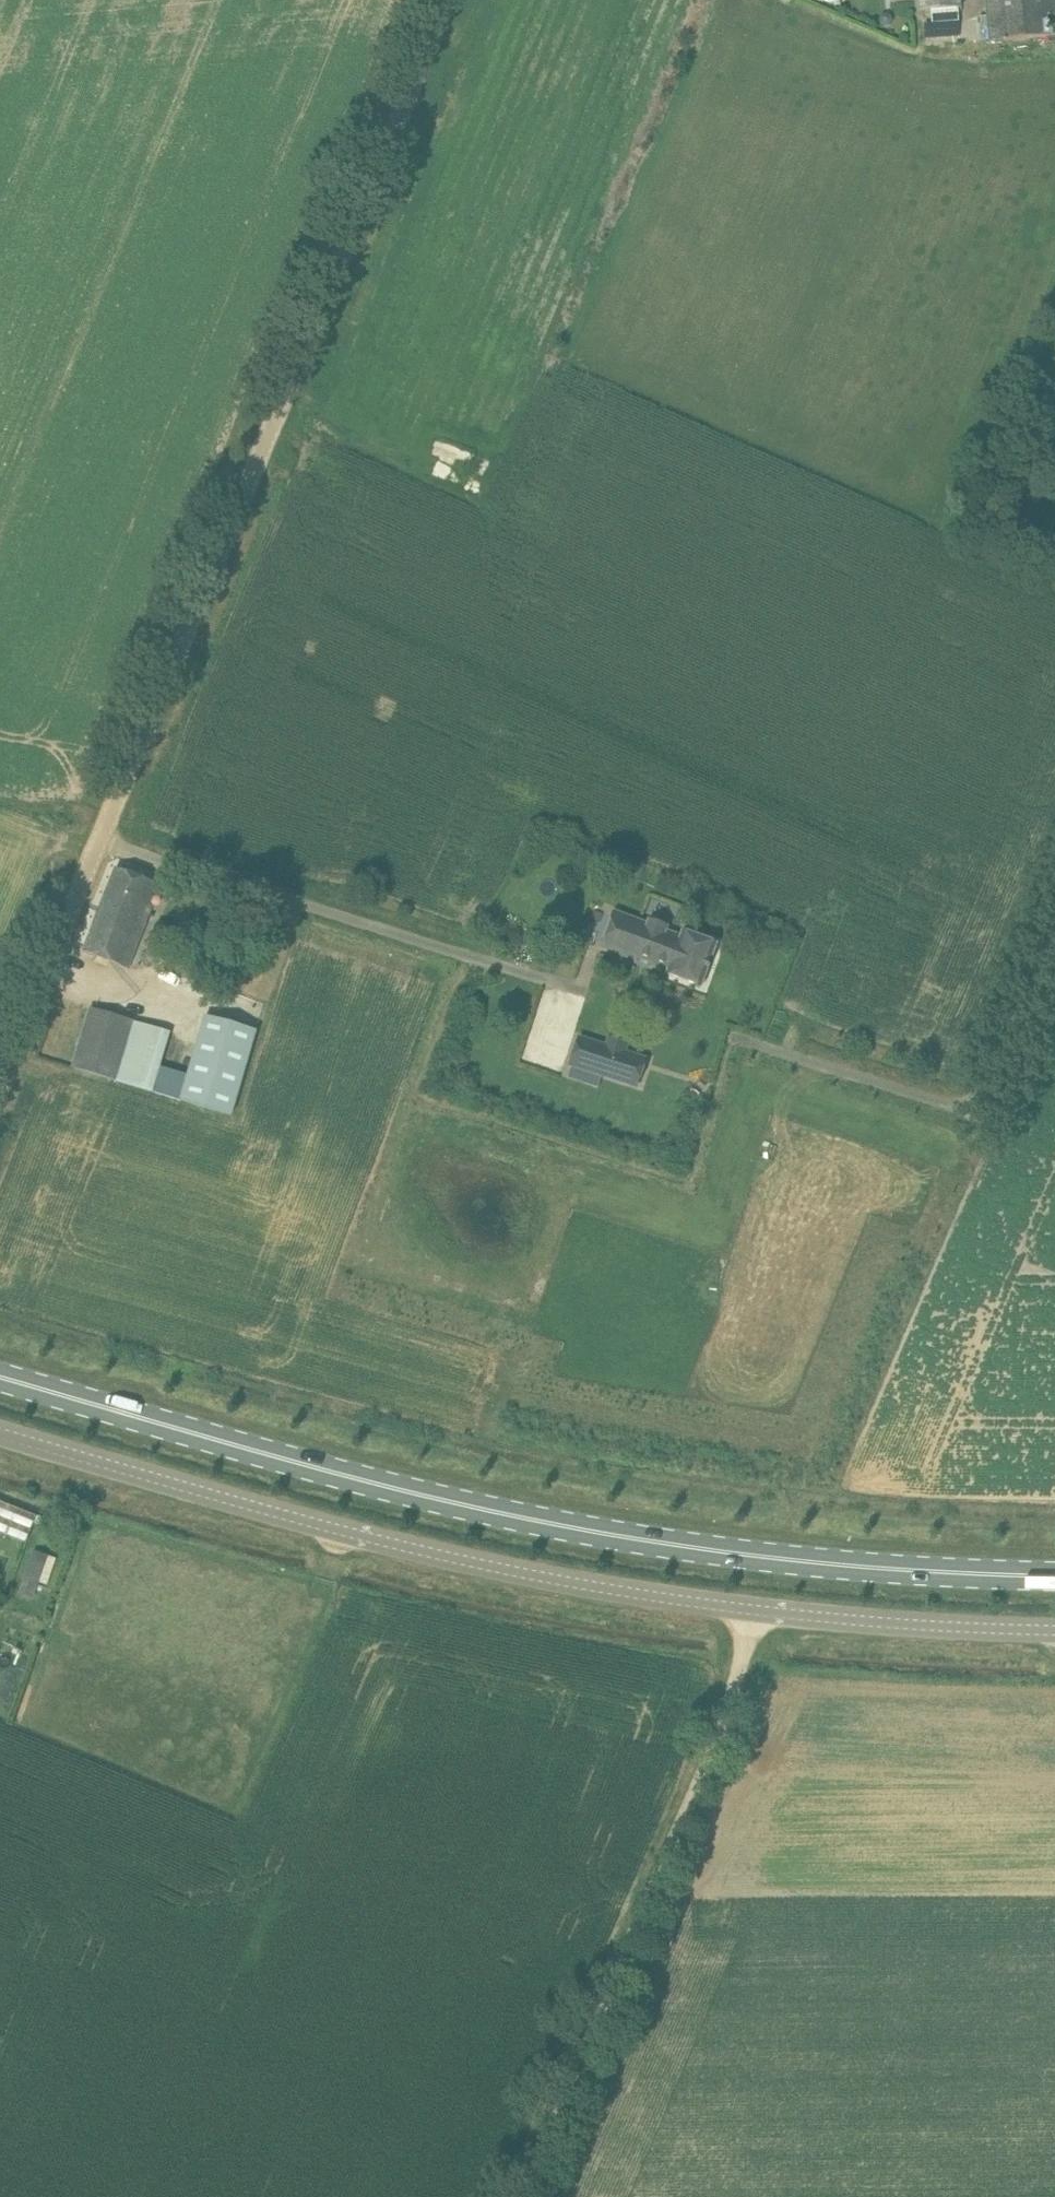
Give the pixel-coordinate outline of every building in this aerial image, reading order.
[(961,9),(960,0),(919,0),(920,13),(961,9)] [(989,41),(1054,35),(1054,0),(986,0),(989,41)] [(150,904),(158,883),(116,867),(83,951),(104,959),(129,969),(154,905),(150,904)] [(614,949),(613,952),(701,984),(715,944),(684,933),(685,930),(681,929),(680,933),(668,929),(670,926),(648,917),(647,921),(614,909),(602,945),(614,949)] [(172,1030),(91,1006),(73,1065),(155,1089),(172,1030)] [(189,1074),(182,1099),(232,1113),(256,1031),(205,1017),(189,1074)] [(579,1037),(571,1064),(637,1086),(646,1058),(624,1051),(620,1064),(604,1059),(608,1046),(579,1037)] [(25,1542),(35,1516),(0,1501),(0,1532),(25,1542)] [(49,1553),(34,1548),(20,1592),(34,1596),(49,1553)]
